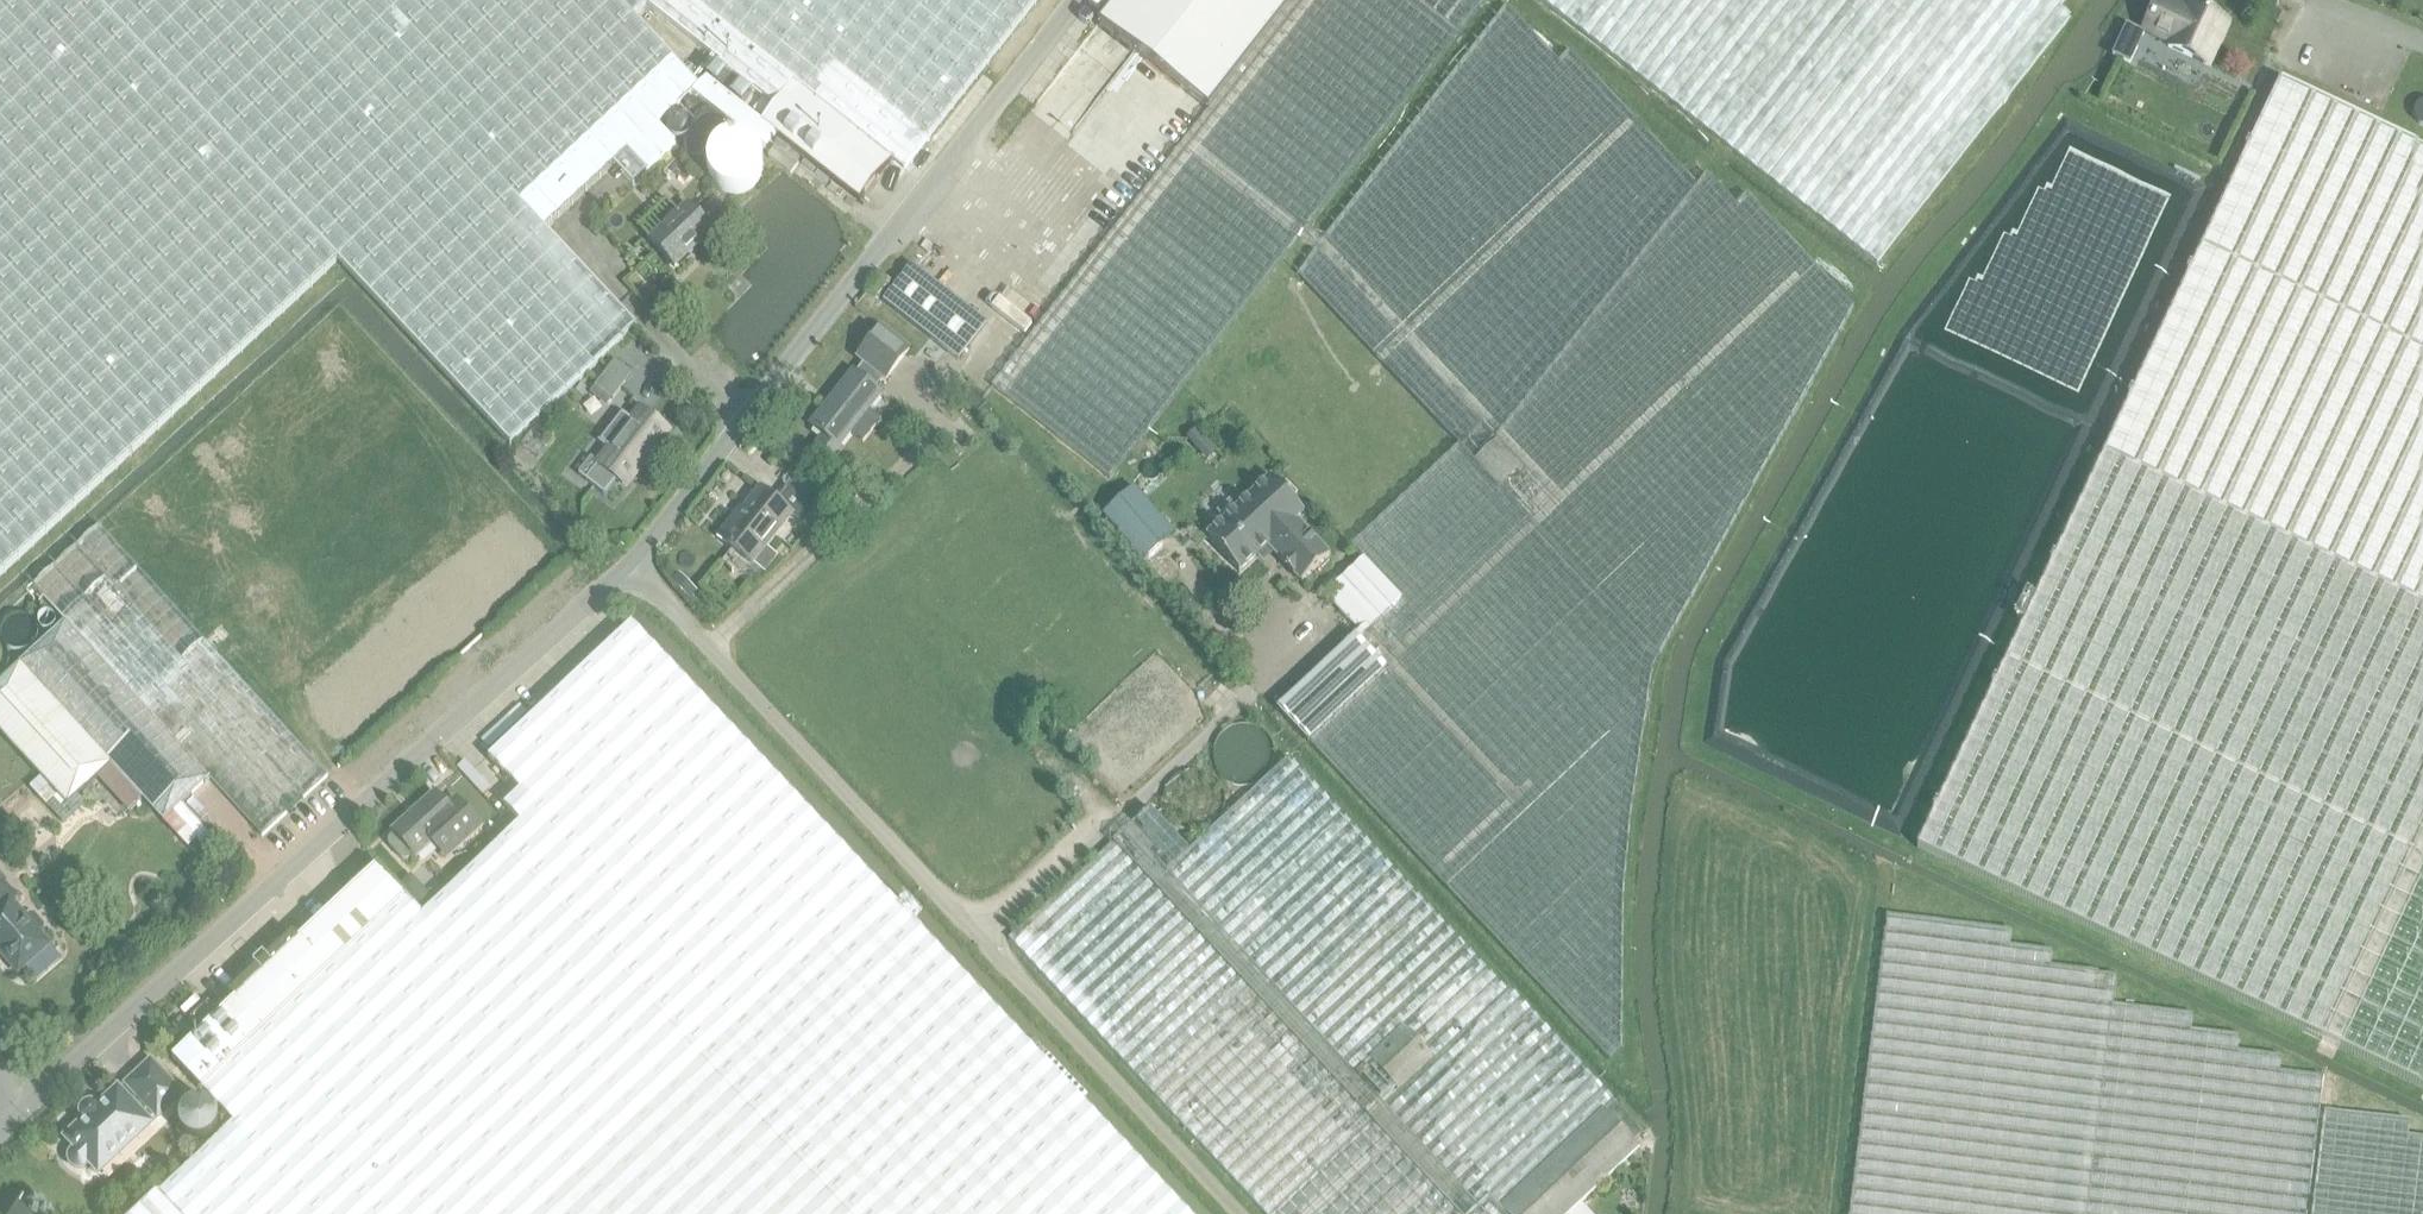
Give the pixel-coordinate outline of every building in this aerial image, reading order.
[(338,271),(80,0),(0,0),(0,584),(338,271)] [(338,271),(344,276),(509,451),(636,334),(542,234),(547,230),(614,167),(633,187),(676,148),(656,127),(691,94),(763,151),(775,137),(760,125),(713,86),(706,81),(698,88),(616,0),(80,0),(338,271)] [(725,70),(713,86),(760,125),(792,83),(890,159),(903,170),(920,148),(1035,0),(634,0),(725,70)] [(1209,109),(991,390),(1108,482),(1296,242),(1308,247),(1316,251),(1310,259),(1299,275),(1461,446),(1353,549),(1364,560),(1325,598),(1361,636),(1392,669),(1386,672),(1308,745),(1448,892),(1609,1062),(1621,1051),(1622,899),(1628,837),(1651,672),(1724,542),(1735,521),(1740,512),(1765,467),(1804,398),(1853,311),(1746,198),(1736,207),(1706,178),(1697,188),(1569,55),(1558,64),(1505,9),(1368,184),(1332,229),(1326,237),(1318,234),(1306,229),(1486,0),(1295,0),(1209,109)] [(1099,23),(1209,109),(1295,0),(1117,0),(1099,23)] [(1728,154),(1738,162),(1776,191),(1813,220),(1826,230),(1865,260),(1875,267),(2067,20),(2055,10),(2062,0),(1534,0),(1728,154)] [(2205,68),(2225,28),(2186,9),(2184,13),(2159,1),(2143,32),(2168,45),(2166,49),(2205,68)] [(2126,27),(2112,57),(2130,65),(2143,35),(2126,27)] [(1918,849),(2099,934),(2422,1088),(2422,149),(2281,82),(1918,849)] [(792,83),(760,125),(775,137),(857,201),(890,159),(792,83)] [(768,159),(791,177),(799,167),(776,149),(768,159)] [(673,268),(711,231),(687,205),(648,242),(673,268)] [(912,266),(883,303),(958,362),(987,325),(912,266)] [(882,276),(867,295),(876,303),(892,283),(882,276)] [(879,329),(856,360),(862,365),(882,381),(884,382),(908,352),(879,329)] [(614,363),(595,388),(612,401),(631,376),(614,363)] [(852,375),(810,429),(823,439),(813,453),(831,467),(842,452),(839,450),(852,433),(863,442),(879,421),(868,412),(880,397),(874,392),(882,381),(862,365),(854,376),(852,375)] [(594,465),(591,463),(579,479),(605,499),(617,483),(625,488),(667,433),(637,410),(594,465)] [(1496,444),(1474,465),(1500,493),(1522,472),(1496,444)] [(1295,576),(1302,584),(1330,558),(1296,521),(1304,514),(1271,478),(1236,511),(1229,504),(1216,516),(1223,523),(1206,538),(1239,574),(1268,547),(1282,562),(1281,563),(1293,577),(1295,576)] [(718,540),(753,567),(765,576),(779,558),(767,549),(791,518),(803,527),(816,511),(787,488),(774,504),(758,491),(735,521),(734,519),(718,540)] [(1133,491),(1102,518),(1141,564),(1172,537),(1133,491)] [(99,527),(34,586),(66,622),(62,626),(206,784),(210,780),(261,837),(299,802),(327,776),(99,527)] [(679,574),(672,581),(690,600),(697,592),(679,574)] [(639,621),(487,760),(519,794),(502,809),(518,826),(495,847),(844,1213),(1195,1213),(639,621)] [(67,807),(99,778),(111,766),(142,799),(163,823),(206,784),(62,626),(0,682),(0,733),(67,807)] [(1276,711),(1308,745),(1386,672),(1392,669),(1361,636),(1354,639),(1276,711)] [(1497,1212),(1613,1104),(1509,993),(1506,995),(1396,877),(1288,762),(1190,854),(1149,810),(1135,824),(1008,941),(1208,1155),(1263,1213),(1499,1213),(1497,1212)] [(389,841),(388,846),(400,860),(404,862),(409,861),(412,858),(414,860),(442,835),(456,851),(480,830),(455,801),(446,808),(434,794),(390,833),(393,836),(390,838),(389,841)] [(495,847),(436,902),(421,917),(417,913),(375,869),(298,943),(296,941),(232,1002),(234,1004),(172,1062),(233,1127),(141,1213),(844,1213),(495,847)] [(436,902),(411,876),(395,891),(417,913),(421,917),(436,902)] [(43,932),(43,928),(35,918),(30,918),(27,920),(13,903),(17,900),(4,885),(5,884),(0,878),(0,949),(4,954),(3,955),(4,957),(19,975),(51,947),(40,935),(43,932)] [(2322,1079),(2279,1074),(2280,1058),(2237,1053),(2239,1039),(2191,1032),(2192,1017),(2112,1007),(2115,977),(2050,969),(2052,954),(2010,950),(2012,933),(1886,917),(1853,1183),(1849,1213),(2305,1213),(2322,1079)] [(199,1031),(219,1013),(209,1003),(189,1021),(199,1031)] [(184,1040),(193,1031),(181,1018),(172,1027),(184,1040)] [(151,1065),(128,1087),(139,1099),(132,1105),(118,1091),(66,1140),(76,1150),(72,1153),(70,1156),(69,1161),(71,1165),(74,1169),(78,1170),(83,1170),(87,1168),(90,1165),(99,1175),(151,1126),(143,1117),(150,1111),(158,1120),(182,1098),(151,1065)] [(1581,1205),(1638,1153),(1632,1146),(1643,1136),(1613,1104),(1497,1212),(1499,1213),(1589,1213),(1581,1205)] [(2408,1140),(2410,1125),(2323,1114),(2311,1213),(2422,1213),(2422,1142),(2408,1140)] [(20,1209),(25,1202),(23,1201),(15,1213),(25,1213),(20,1209)]
